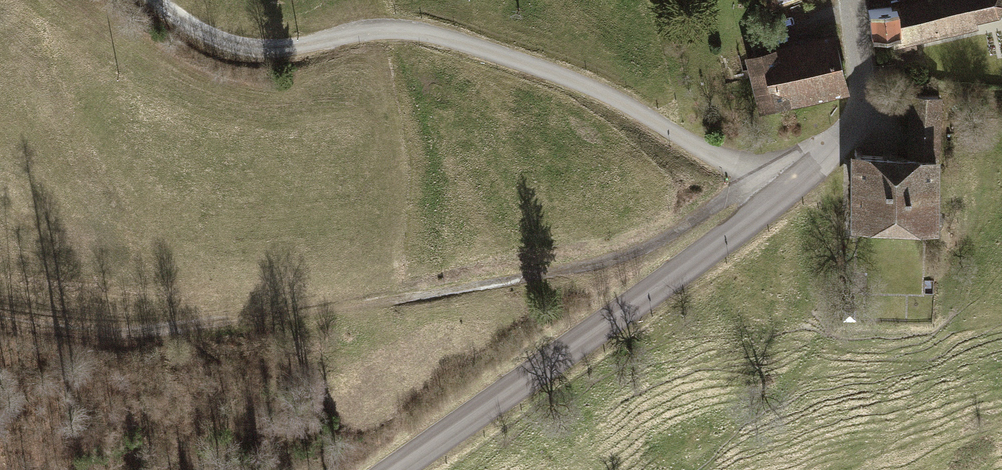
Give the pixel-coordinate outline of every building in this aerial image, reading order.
[(891,1),(892,7),(868,10),(872,37),(893,35),(894,46),(977,25),(976,19),(999,14),(1001,8),(1001,0),(895,0),(891,1)] [(835,40),(751,59),(762,108),(787,102),(787,101),(846,87),(835,40)] [(862,149),(854,148),(857,207),(850,216),(861,231),(870,225),(933,227),(933,200),(940,98),(913,97),(910,158),(862,155),(862,149)] [(855,309),(844,309),(844,319),(855,319),(855,309)]
